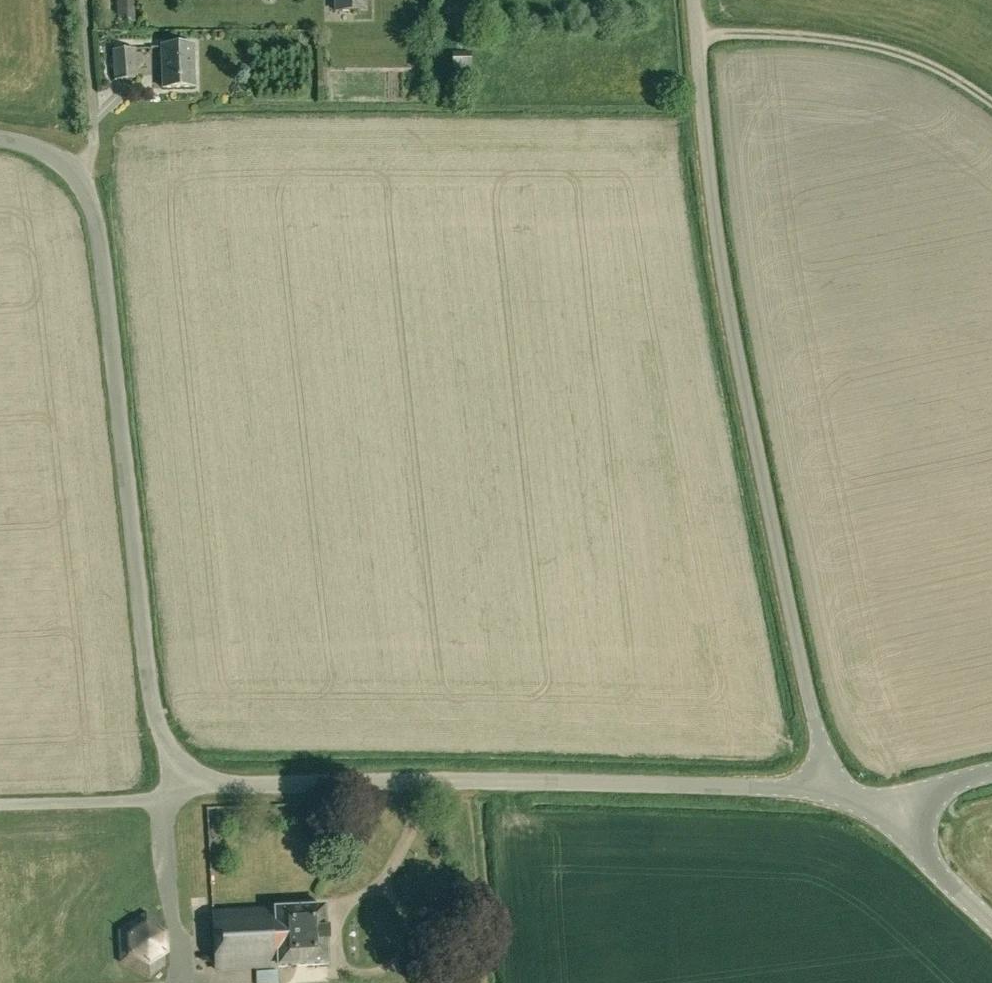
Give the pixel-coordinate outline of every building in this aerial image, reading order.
[(366,0),(335,0),(335,12),(366,11),(366,0)] [(161,47),(162,88),(194,87),(193,46),(161,47)] [(114,80),(138,79),(136,49),(112,51),(114,80)] [(452,68),(459,68),(471,68),(471,52),(452,52),(452,68)] [(216,971),(328,964),(325,907),(213,914),(216,971)] [(166,966),(166,933),(163,922),(146,912),(118,930),(120,963),(149,979),(166,966)] [(256,972),(257,982),(279,982),(278,971),(256,972)]
